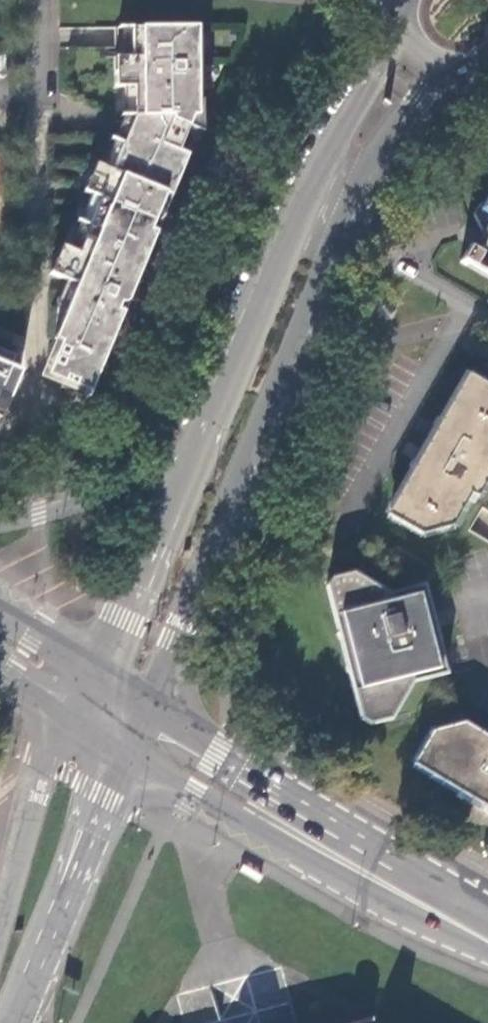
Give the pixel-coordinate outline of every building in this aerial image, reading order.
[(196,113),(195,27),(130,27),(130,56),(113,56),(113,57),(121,57),(122,70),(113,71),(114,86),(132,86),(133,115),(151,115),(151,120),(184,133),(191,114),(198,114),(196,113)] [(151,115),(133,115),(130,123),(125,135),(139,134),(187,154),(188,143),(191,114),(184,133),(151,120),(151,115)] [(187,154),(139,134),(125,135),(120,147),(111,170),(94,163),(94,164),(98,165),(93,178),(88,176),(83,191),(90,194),(90,195),(99,199),(77,252),(69,248),(63,262),(55,258),(49,273),(76,284),(71,297),(54,338),(73,346),(62,373),(92,385),(122,312),(123,313),(123,312),(116,309),(119,302),(121,302),(123,302),(124,302),(125,301),(127,300),(155,232),(159,234),(159,233),(150,228),(153,220),(155,220),(156,220),(157,220),(159,219),(161,217),(187,154)] [(480,211),(487,216),(487,196),(480,211)] [(479,237),(472,249),(469,245),(461,259),(487,275),(487,221),(479,237)] [(14,355),(0,350),(0,389),(14,355)] [(388,506),(391,516),(419,533),(450,523),(468,492),(474,495),(487,471),(487,386),(474,379),(459,383),(388,506)] [(430,612),(422,584),(389,593),(352,572),(330,577),(325,586),(361,718),(369,723),(391,718),(412,680),(446,671),(430,612)] [(464,721),(433,728),(434,730),(418,756),(421,767),(460,790),(457,794),(464,798),(466,794),(487,807),(487,736),(464,721)]
